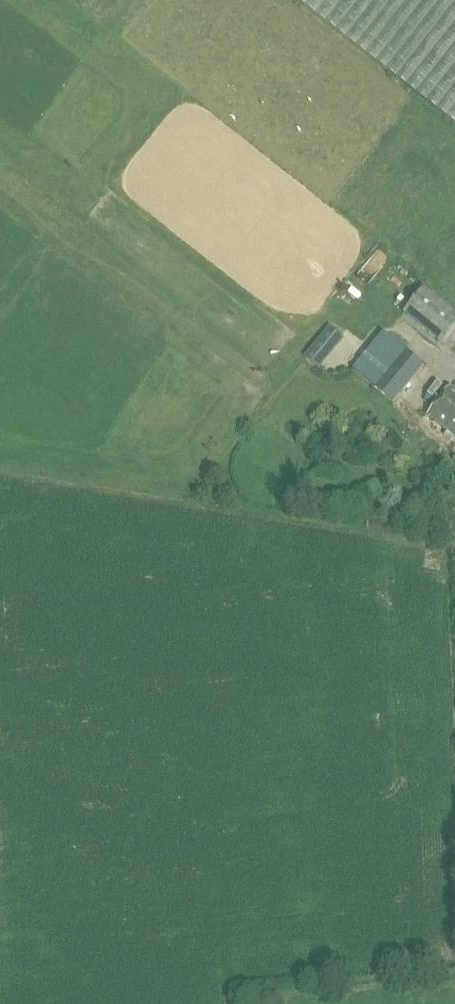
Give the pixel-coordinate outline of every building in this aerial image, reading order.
[(454,124),(454,0),(297,0),(454,124)] [(441,345),(454,328),(454,313),(424,287),(402,313),(441,345)] [(329,327),(319,340),(331,350),(341,337),(329,327)] [(356,372),(393,402),(423,365),(386,335),(356,372)] [(315,344),(305,357),(317,367),(327,355),(315,344)] [(454,438),(454,390),(452,387),(428,415),(454,438)]
